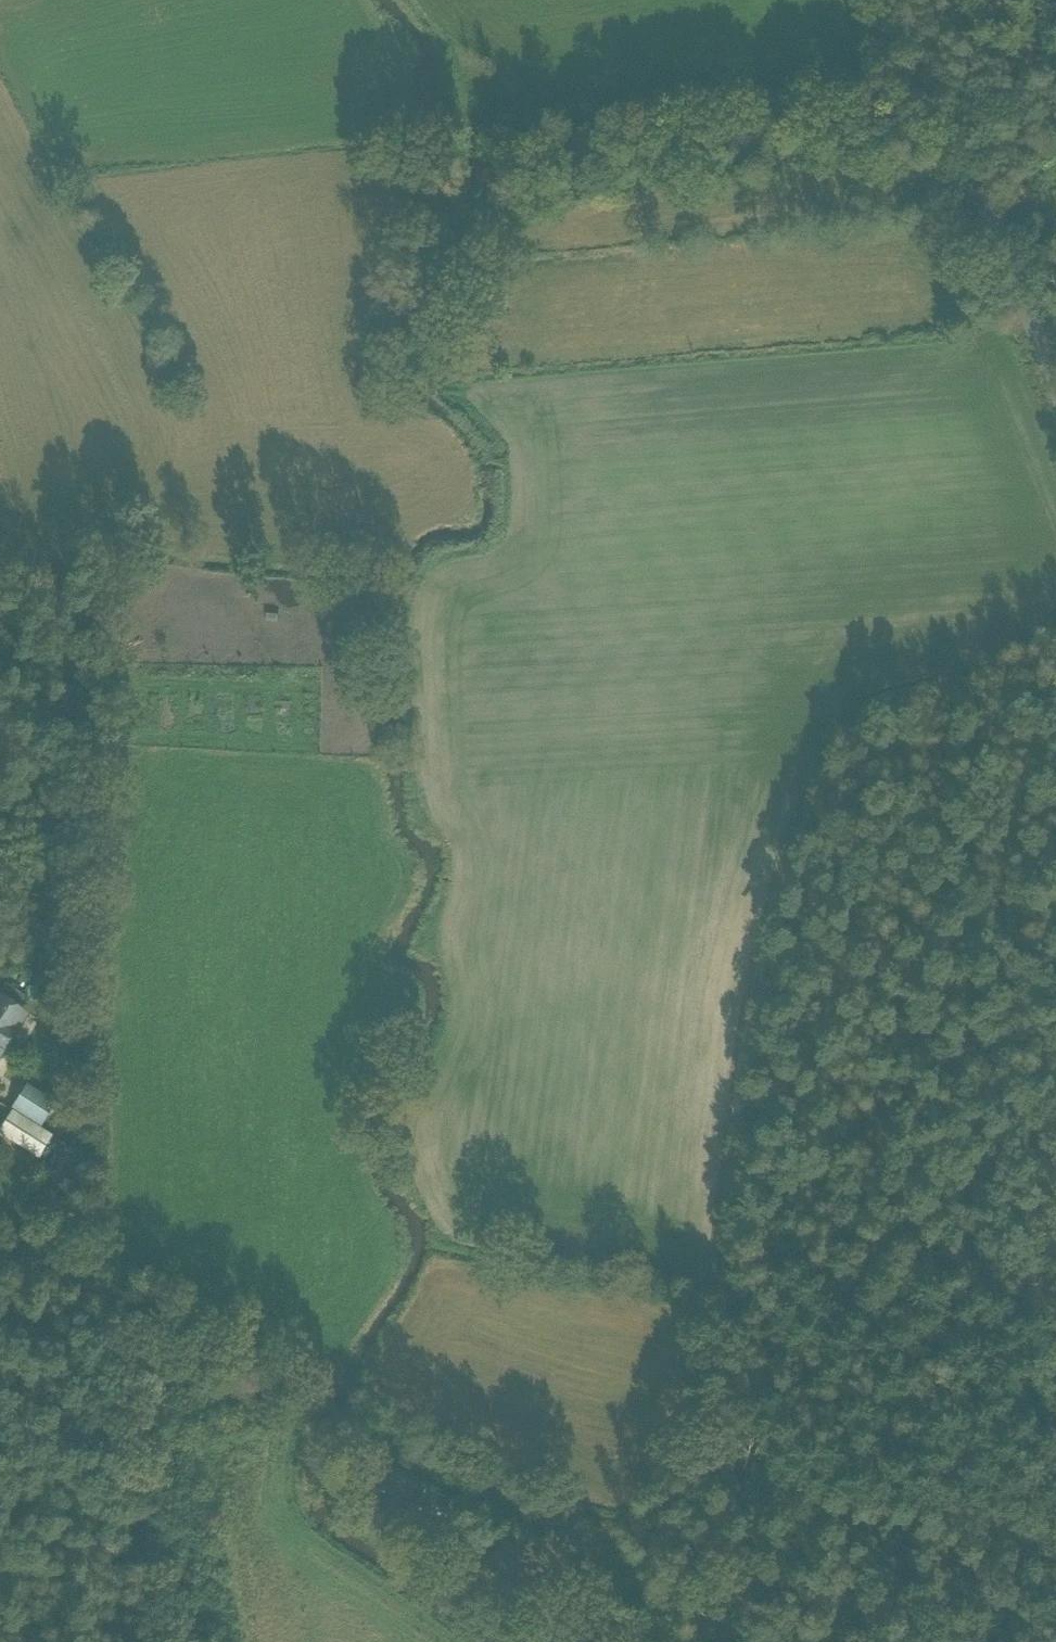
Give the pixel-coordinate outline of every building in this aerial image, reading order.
[(0,991),(0,995),(19,1007),(25,997),(5,984),(0,991)] [(3,1054),(13,1038),(27,1017),(6,1003),(0,999),(0,1059),(3,1054)] [(56,1104),(27,1085),(11,1109),(13,1110),(40,1128),(56,1104)] [(52,1136),(40,1128),(13,1110),(0,1130),(0,1135),(38,1159),(52,1136)]
